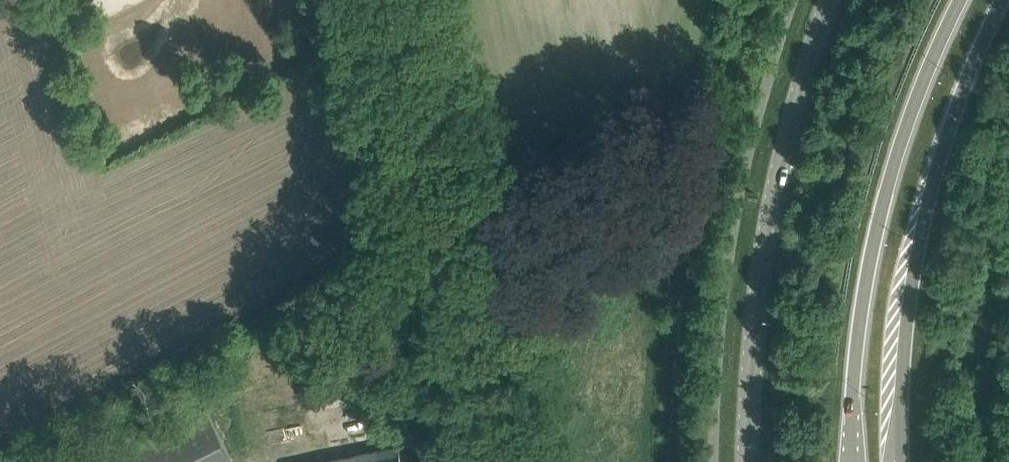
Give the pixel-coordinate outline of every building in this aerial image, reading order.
[(209,409),(136,444),(145,461),(222,461),(232,457),(209,409)] [(399,446),(322,461),(402,461),(399,446)]
